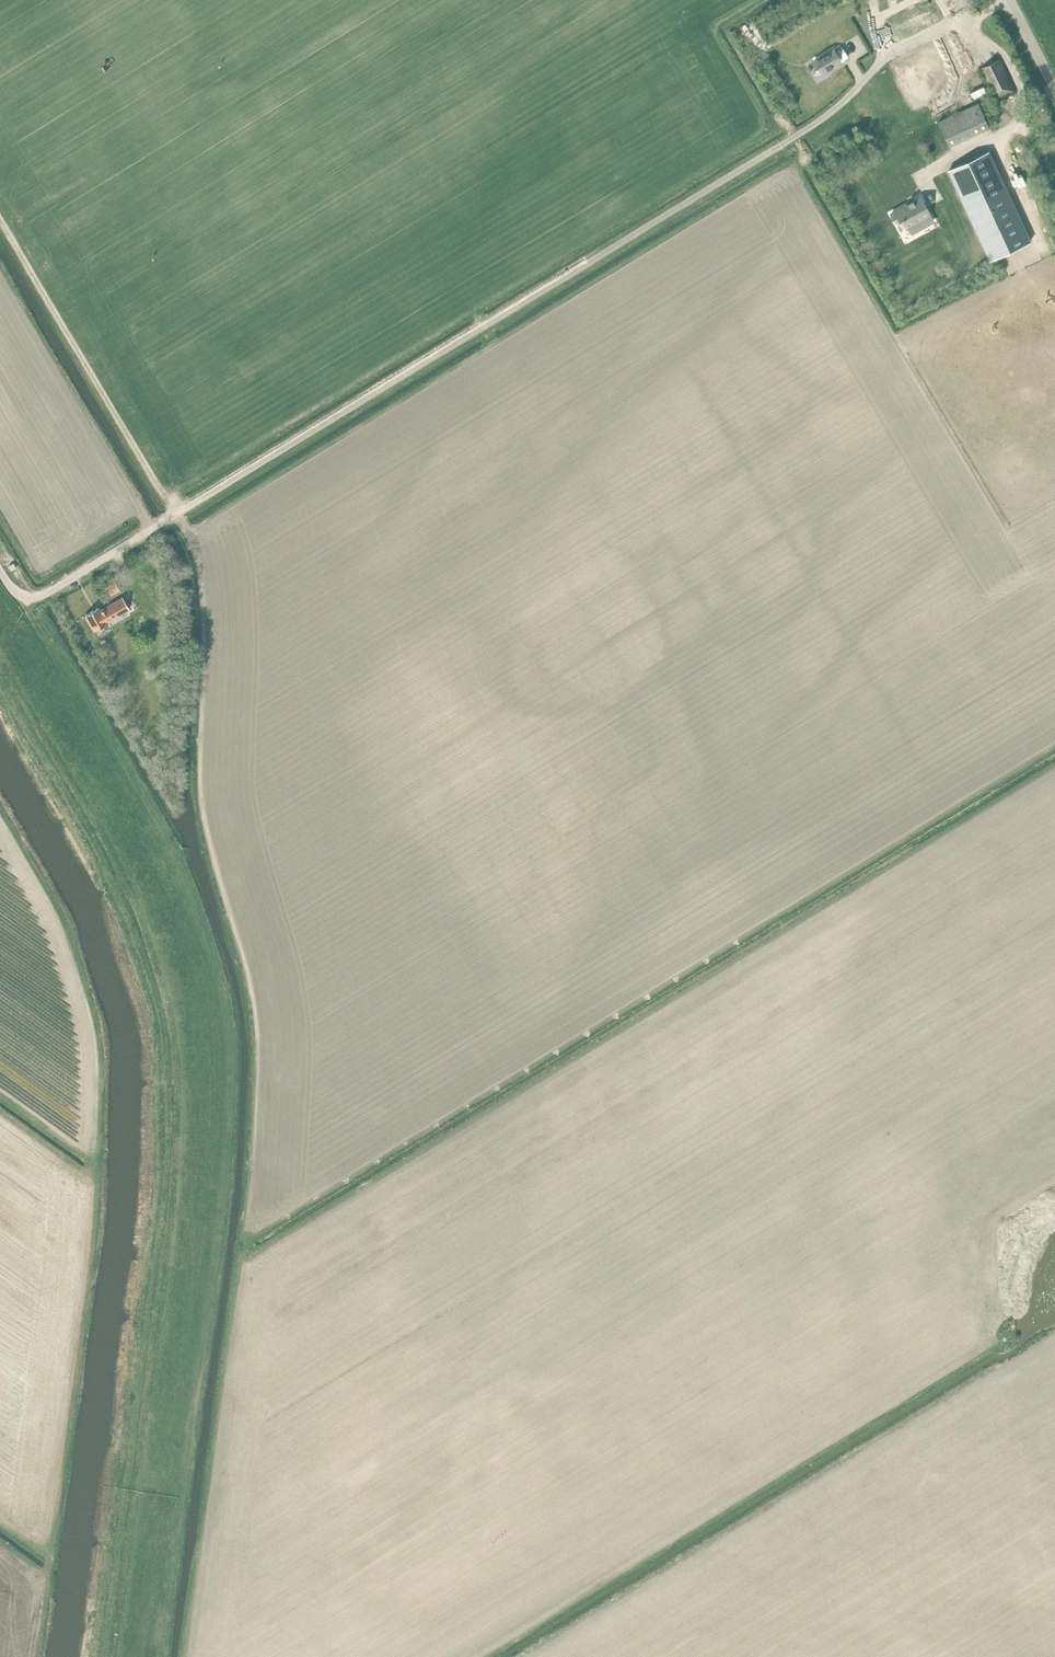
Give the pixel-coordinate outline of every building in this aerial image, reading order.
[(944,39),(907,58),(911,65),(909,66),(914,78),(921,74),(926,84),(958,68),(944,39)] [(834,48),(814,60),(821,72),(828,68),(828,69),(834,65),(833,65),(841,60),(834,48)] [(1000,59),(981,68),(997,100),(1015,91),(1000,59)] [(989,153),(950,173),(995,261),(1034,241),(989,153)] [(906,203),(889,213),(894,222),(899,219),(904,227),(908,224),(912,230),(931,219),(932,221),(945,214),(936,200),(925,207),(918,196),(912,200),(911,198),(905,202),(906,203)] [(98,607),(85,615),(94,630),(107,622),(106,622),(129,609),(122,597),(99,610),(98,607)]
